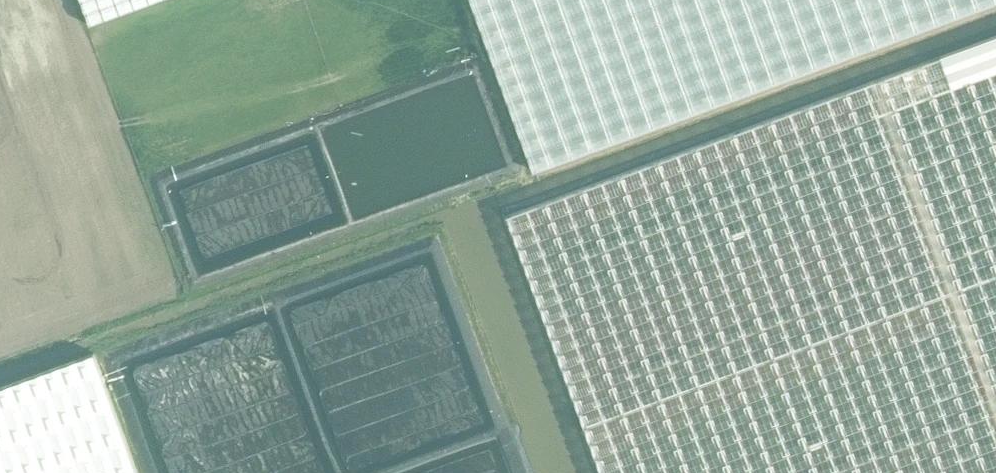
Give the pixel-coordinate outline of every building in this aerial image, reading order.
[(91,25),(160,0),(82,0),(91,25)] [(535,171),(995,3),(995,0),(473,0),(535,171)] [(508,214),(603,472),(995,472),(995,35),(508,214)] [(95,353),(0,387),(0,472),(138,472),(95,353)]
